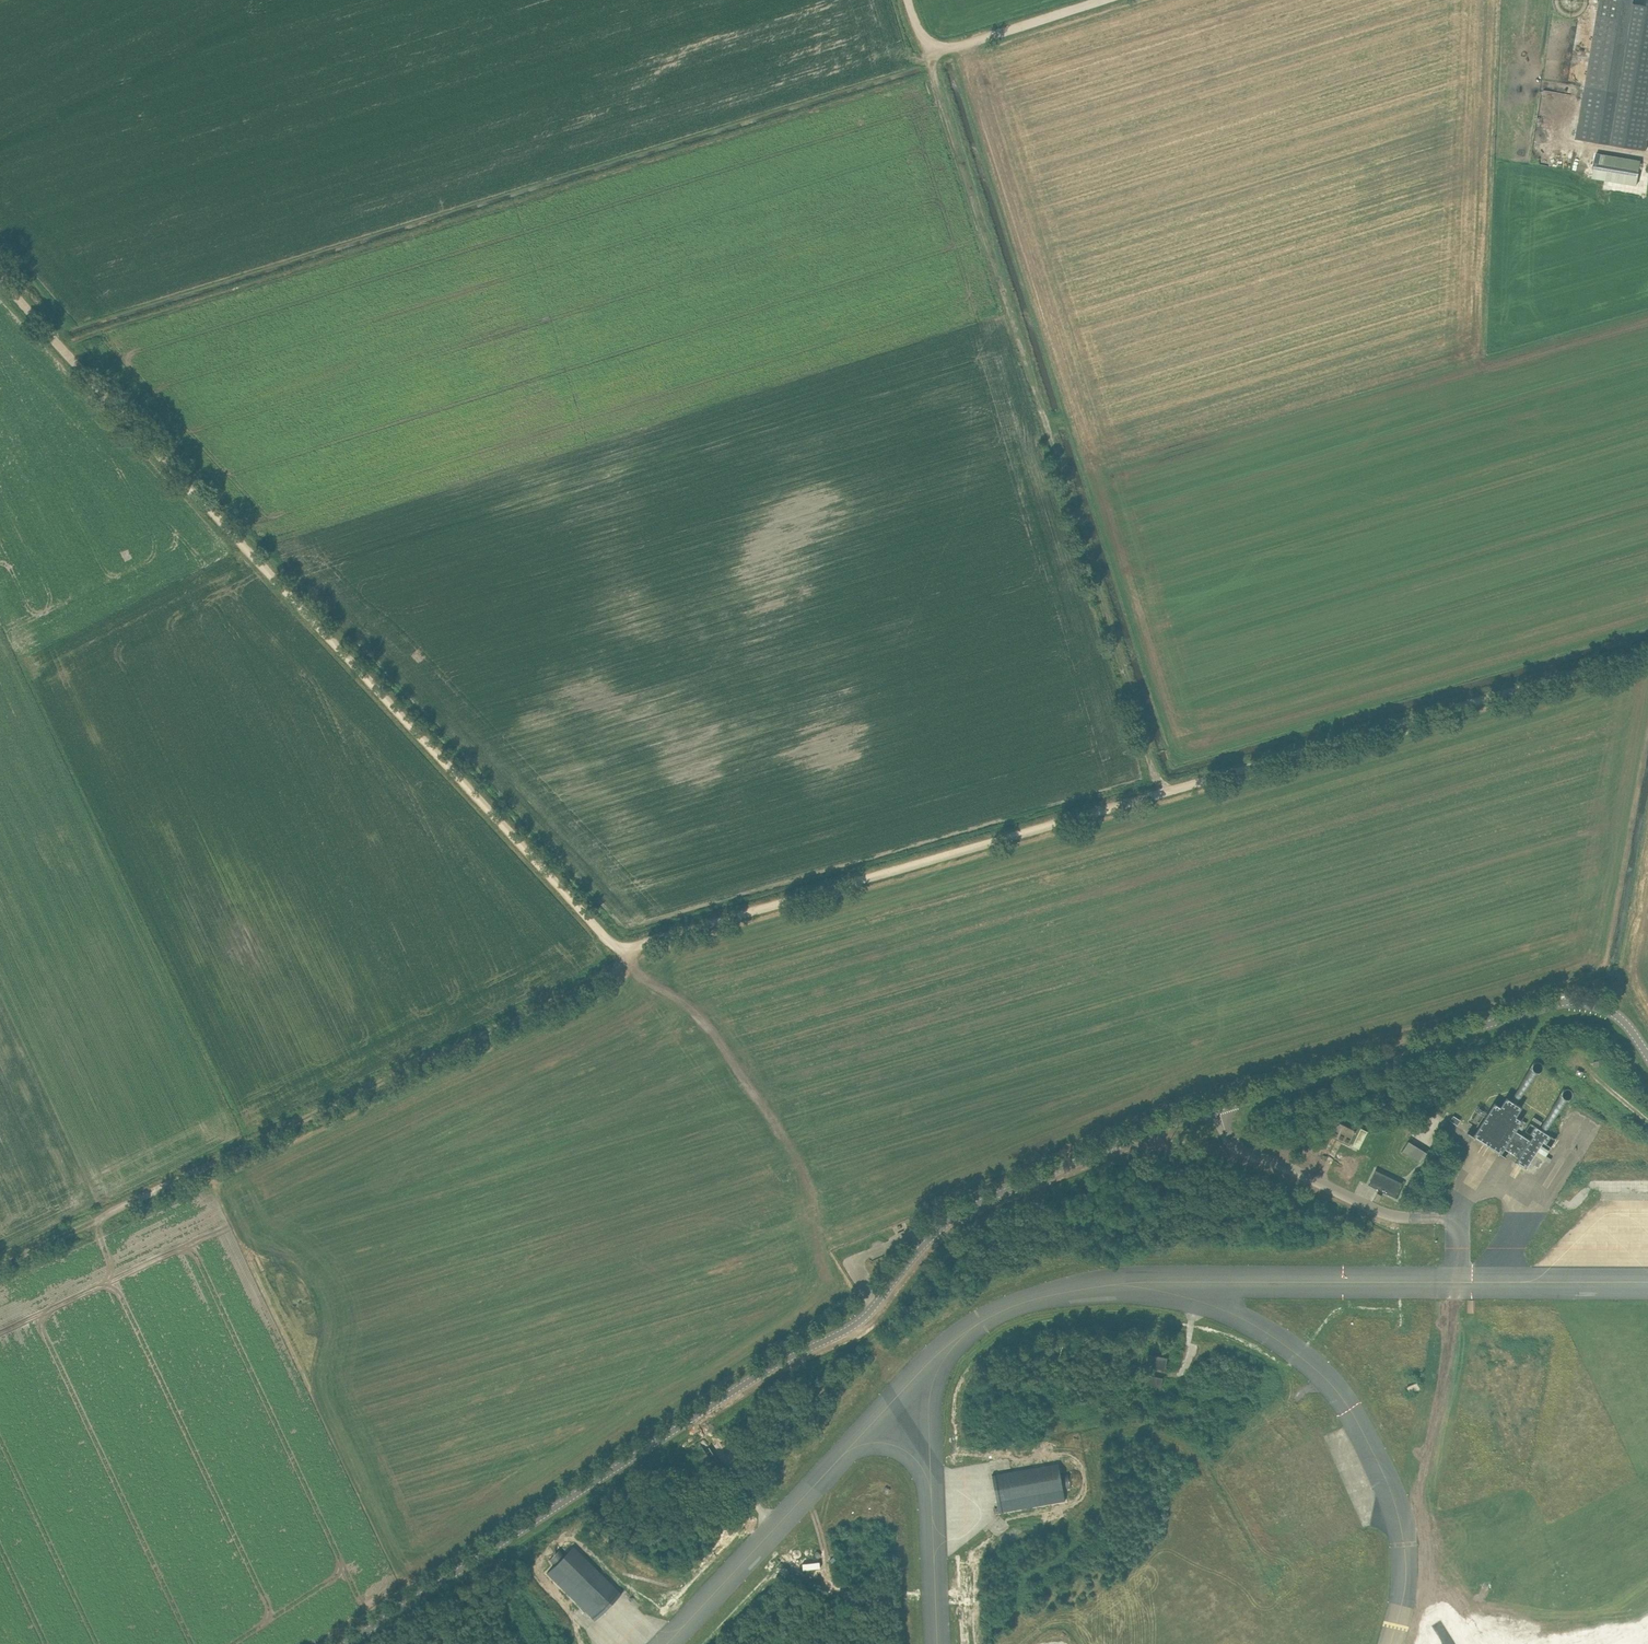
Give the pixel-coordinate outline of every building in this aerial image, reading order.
[(1647,139),(1647,137),(1647,1),(1645,0),(1599,0),(1577,139),(1646,150),(1647,139)] [(1526,1169),(1535,1154),(1544,1159),(1548,1153),(1549,1150),(1541,1145),(1543,1141),(1551,1146),(1556,1138),(1540,1128),(1530,1122),(1525,1130),(1533,1135),(1530,1139),(1514,1129),(1521,1119),(1514,1115),(1516,1112),(1518,1113),(1522,1107),(1506,1096),(1502,1103),(1504,1104),(1502,1107),(1495,1103),(1474,1136),(1468,1132),(1470,1129),(1470,1128),(1467,1133),(1506,1157),(1508,1153),(1506,1156),(1500,1152),(1503,1147),(1518,1157),(1515,1162),(1526,1169)] [(1460,1120),(1453,1116),(1450,1120),(1457,1124),(1460,1120)] [(1542,1122),(1540,1121),(1534,1117),(1531,1121),(1539,1126),(1542,1122)] [(1522,1130),(1526,1123),(1523,1120),(1518,1128),(1522,1130)] [(1331,1135),(1343,1141),(1348,1143),(1354,1131),(1345,1126),(1346,1125),(1344,1124),(1343,1125),(1337,1122),(1331,1135)] [(1359,1149),(1367,1131),(1361,1128),(1352,1145),(1359,1149)] [(1408,1141),(1402,1151),(1420,1163),(1426,1153),(1408,1141)] [(1402,1182),(1375,1170),(1368,1184),(1395,1197),(1402,1182)] [(1146,1365),(1152,1367),(1164,1369),(1167,1358),(1148,1354),(1146,1365)] [(1146,1383),(1161,1387),(1163,1378),(1148,1374),(1146,1383)] [(1407,1387),(1408,1389),(1410,1393),(1420,1388),(1417,1382),(1407,1387)] [(699,1442),(720,1475),(721,1474),(699,1442)] [(1065,1501),(1063,1490),(1071,1489),(1068,1473),(1061,1474),(1059,1463),(1011,1471),(992,1475),(999,1512),(1065,1501)] [(622,1593),(574,1545),(566,1553),(561,1548),(550,1559),(555,1565),(547,1573),(581,1607),(595,1620),(622,1593)]
